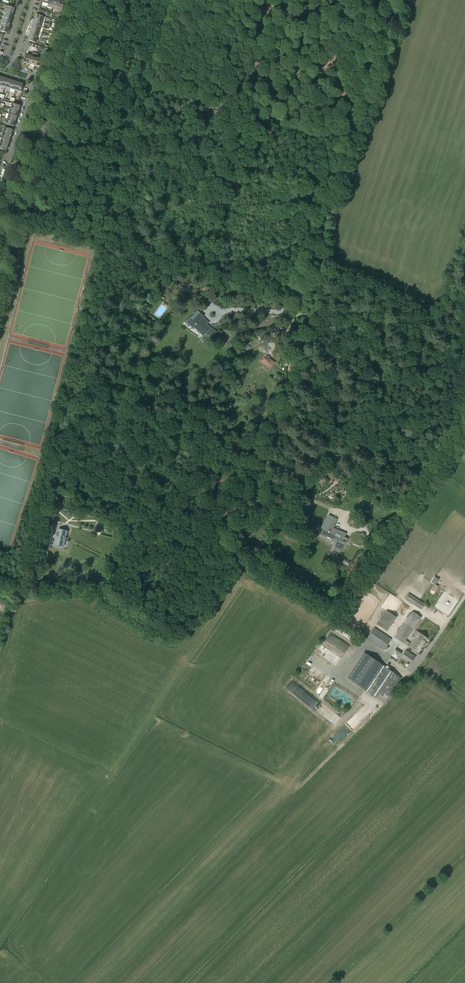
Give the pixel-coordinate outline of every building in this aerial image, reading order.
[(64,4),(65,2),(60,1),(61,0),(55,0),(52,8),(62,11),(64,4)] [(34,65),(37,58),(38,54),(33,52),(31,56),(32,56),(29,64),(34,65)] [(204,322),(201,319),(203,317),(198,311),(188,322),(203,336),(205,333),(212,338),(216,332),(211,328),(207,325),(208,324),(205,321),(204,322)] [(268,352),(271,348),(266,344),(263,347),(268,352)] [(267,371),(269,369),(274,363),(267,356),(262,361),(265,364),(263,367),(267,371)] [(55,493),(58,484),(51,482),(48,491),(55,493)] [(251,512),(257,514),(262,502),(256,500),(251,512)] [(338,531),(338,532),(335,531),(336,530),(334,529),(337,520),(329,516),(322,528),(324,529),(321,534),(327,538),(328,536),(334,539),(335,537),(338,539),(334,550),(340,553),(343,546),(344,543),(346,544),(348,539),(345,538),(346,534),(338,531)] [(63,546),(65,539),(64,538),(66,531),(59,529),(55,544),(63,546)] [(421,609),(424,604),(408,594),(405,598),(421,609)] [(396,618),(386,611),(377,624),(387,631),(396,618)] [(411,643),(406,640),(421,617),(412,612),(395,637),(404,643),(409,646),(418,652),(427,638),(416,631),(412,636),(415,637),(411,643)] [(384,650),(391,639),(374,628),(367,639),(384,650)] [(397,659),(401,653),(395,649),(391,655),(397,659)] [(410,664),(414,658),(415,656),(406,650),(401,657),(410,664)] [(349,679),(364,689),(380,664),(365,654),(349,679)] [(384,703),(401,678),(380,664),(364,689),(384,703)]
